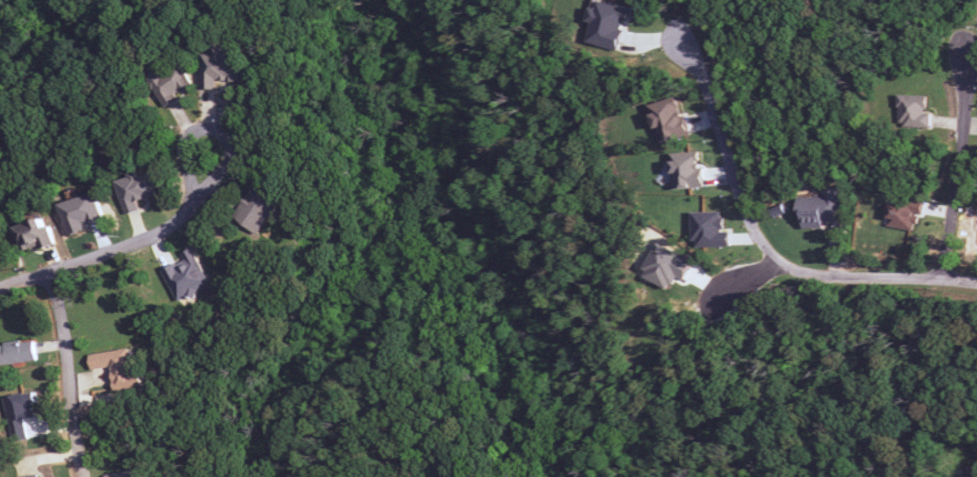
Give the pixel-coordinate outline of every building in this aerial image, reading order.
[(586,43),(617,50),(628,8),(596,1),(594,8),(589,6),(586,21),(590,23),(586,43)] [(201,89),(216,90),(216,80),(241,81),(242,56),(227,55),(227,47),(213,46),(213,55),(202,54),(201,89)] [(174,94),(191,87),(181,67),(162,76),(159,69),(145,75),(160,108),(177,101),(174,94)] [(930,113),(926,113),(926,96),(898,95),(897,128),(929,128),(930,113)] [(647,105),(651,118),(650,118),(658,144),(688,135),(677,97),(647,105)] [(703,188),(702,165),(699,166),(698,152),(670,153),(672,189),(703,188)] [(147,173),(139,175),(138,173),(113,180),(124,215),(139,210),(136,202),(155,196),(147,173)] [(261,234),(278,204),(250,188),(233,219),(261,234)] [(841,188),(823,188),(823,197),(797,198),(798,221),(802,221),(803,228),(823,228),(823,222),(842,222),(841,188)] [(68,236),(87,230),(85,224),(103,219),(94,193),(57,204),(68,236)] [(924,201),(892,195),(886,226),(915,231),(918,215),(921,216),(924,201)] [(722,212),(692,212),(693,247),(729,247),(729,232),(722,232),(722,212)] [(54,245),(49,226),(43,228),(41,219),(12,227),(19,252),(39,246),(40,249),(54,245)] [(693,260),(656,244),(641,277),(670,290),(675,278),(683,281),(693,260)] [(177,303),(197,294),(196,291),(210,285),(194,248),(183,253),(185,260),(162,270),(177,303)] [(0,345),(0,365),(35,361),(33,341),(0,345)] [(88,355),(90,370),(111,368),(114,392),(139,388),(134,349),(88,355)] [(2,399),(11,443),(27,439),(23,419),(34,417),(32,404),(38,403),(35,392),(2,399)] [(968,466),(968,476),(951,476),(976,476),(976,467),(968,466)]
